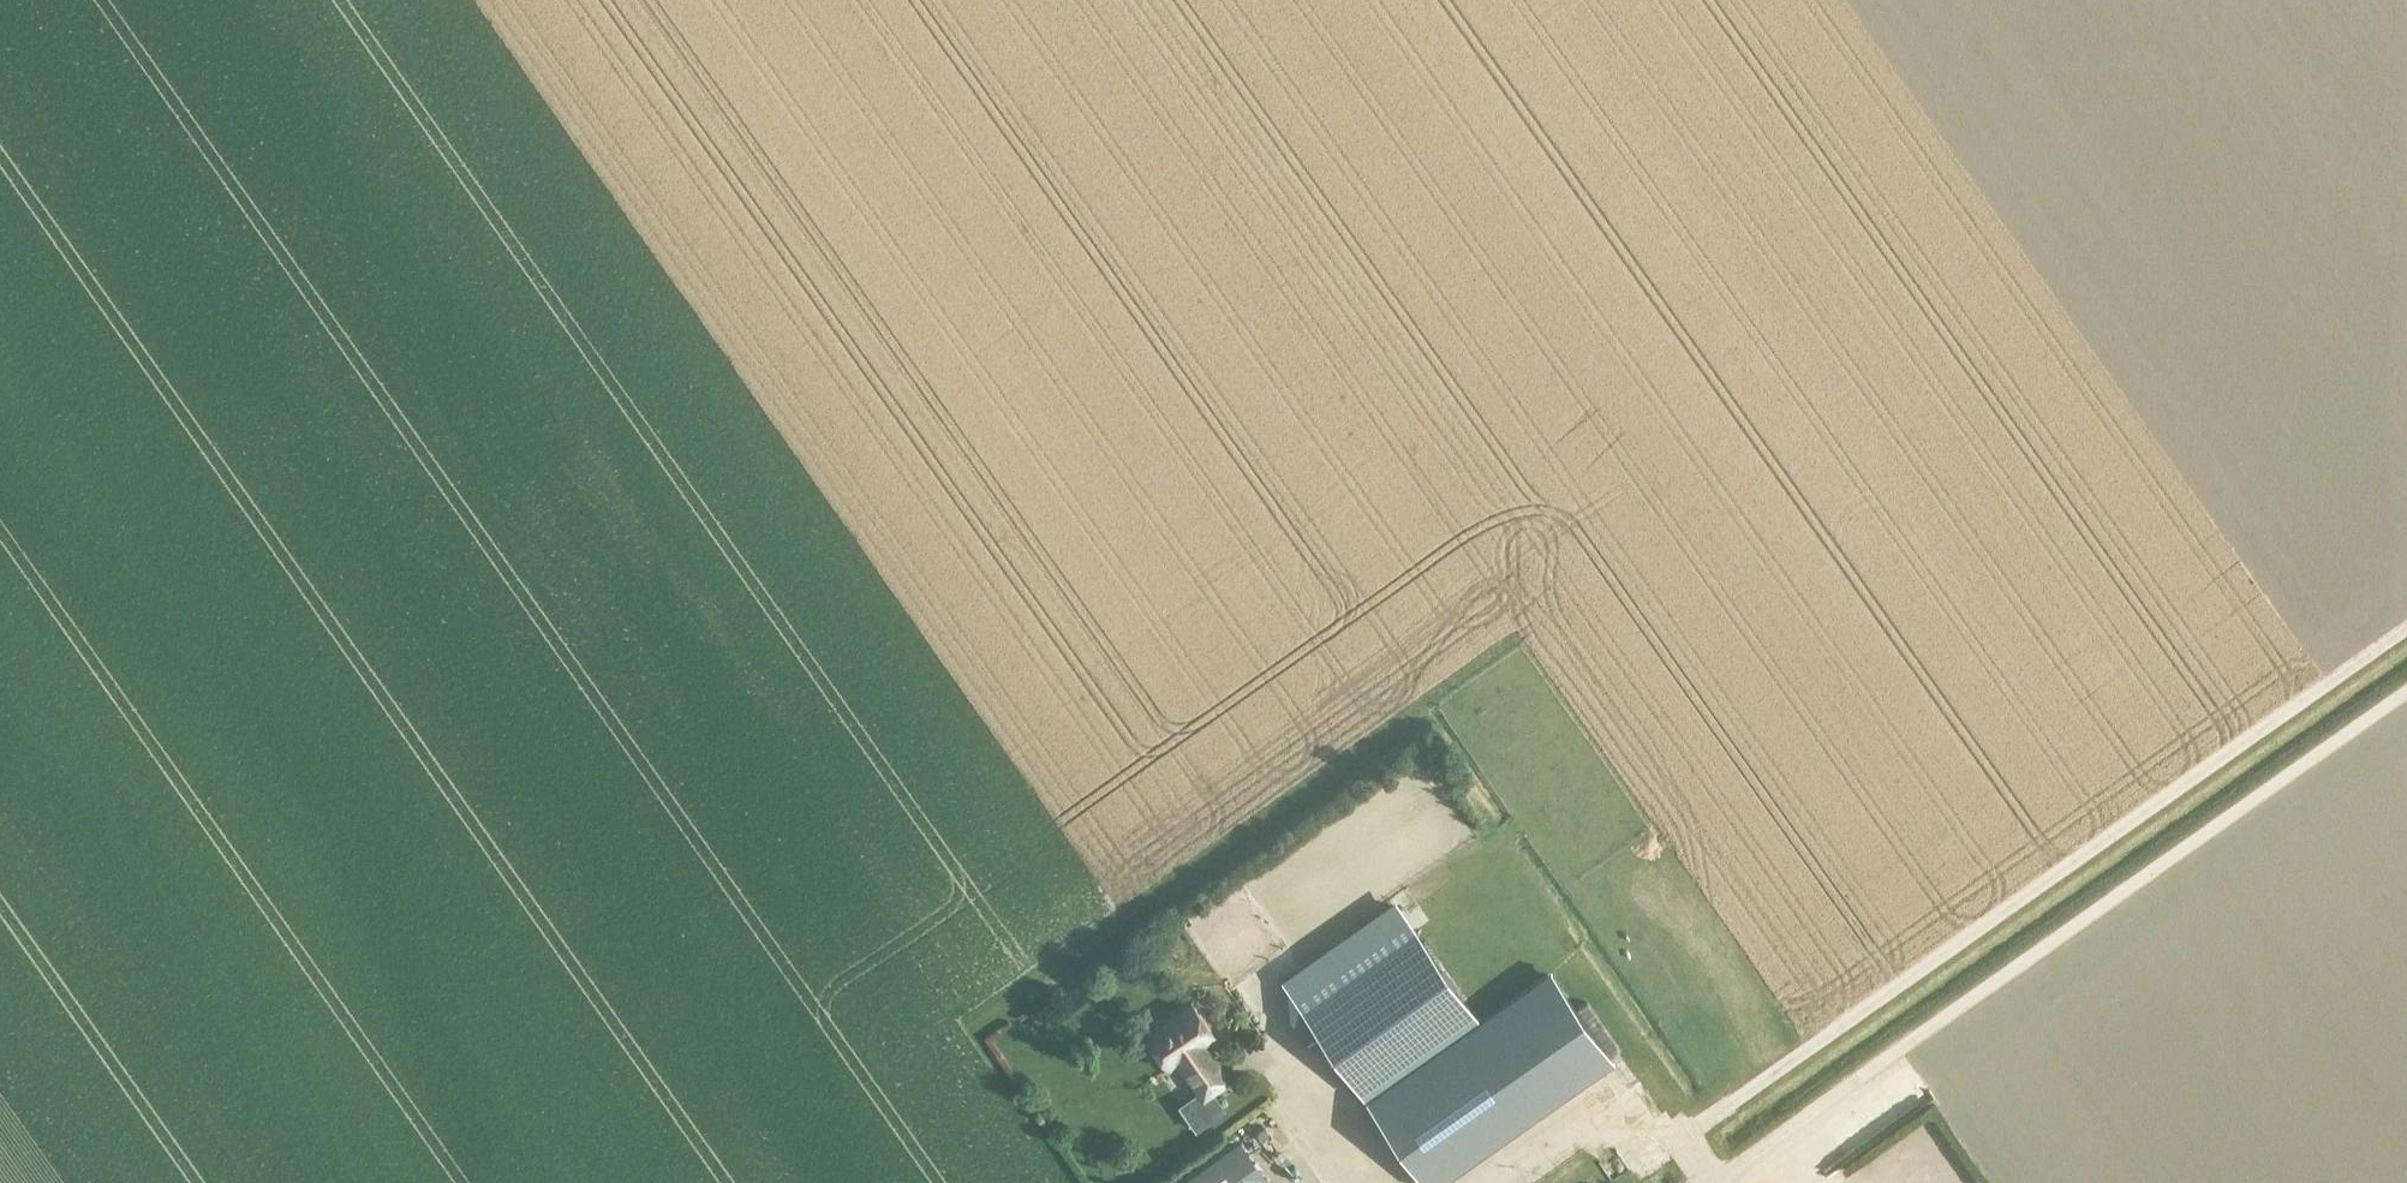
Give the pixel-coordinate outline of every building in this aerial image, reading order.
[(1472,1016),(1412,931),(1303,1007),(1363,1093),(1472,1016)] [(1548,974),(1369,1100),(1427,1182),(1433,1182),(1608,1060),(1548,974)] [(1211,1028),(1191,1001),(1144,1034),(1168,1067),(1179,1059),(1187,1070),(1184,1072),(1203,1098),(1231,1079),(1200,1035),(1211,1028)] [(1178,1182),(1264,1182),(1236,1142),(1177,1182),(1178,1182)]
